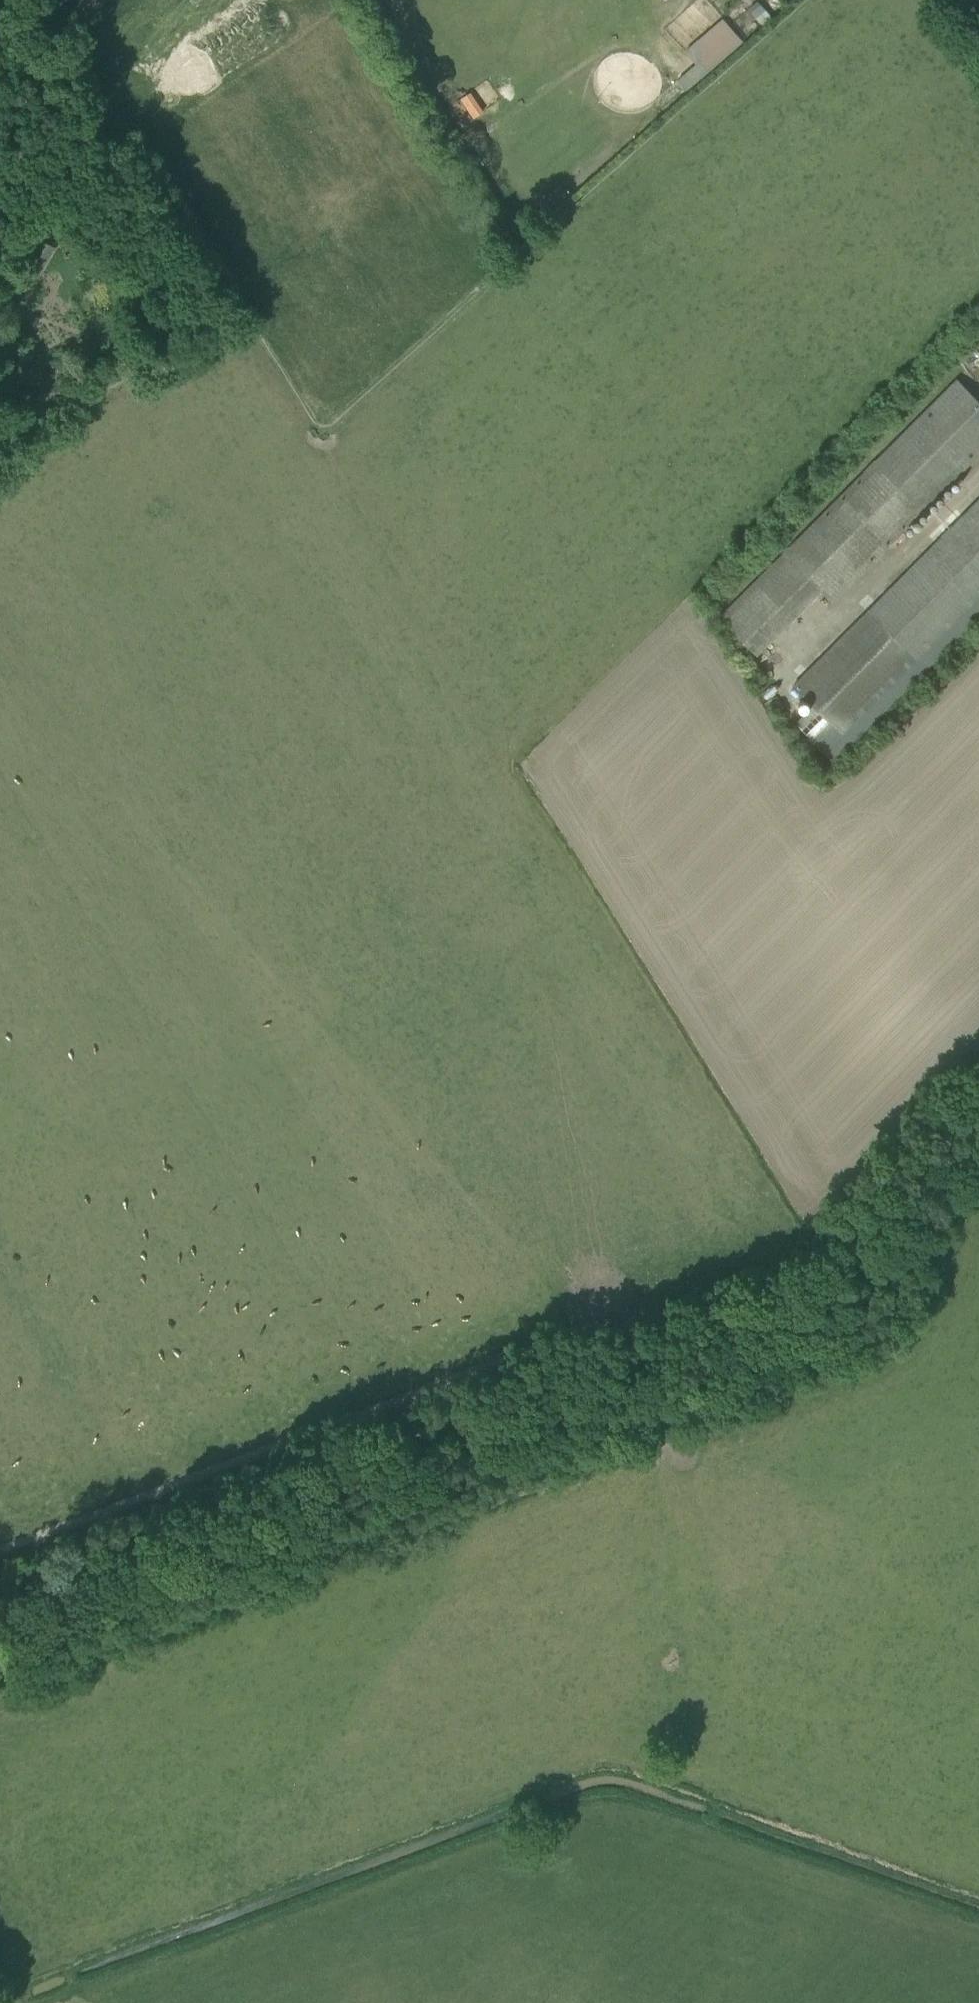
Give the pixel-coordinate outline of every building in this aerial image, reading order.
[(687,71),(696,82),(743,41),(722,17),(684,50),(696,63),(687,71)] [(10,292),(26,301),(54,248),(39,240),(10,292)] [(758,656),(821,593),(832,602),(978,455),(978,402),(956,379),(718,619),(758,656)] [(842,735),(978,597),(978,499),(793,687),(842,735)] [(921,548),(957,514),(946,503),(911,536),(921,548)]
